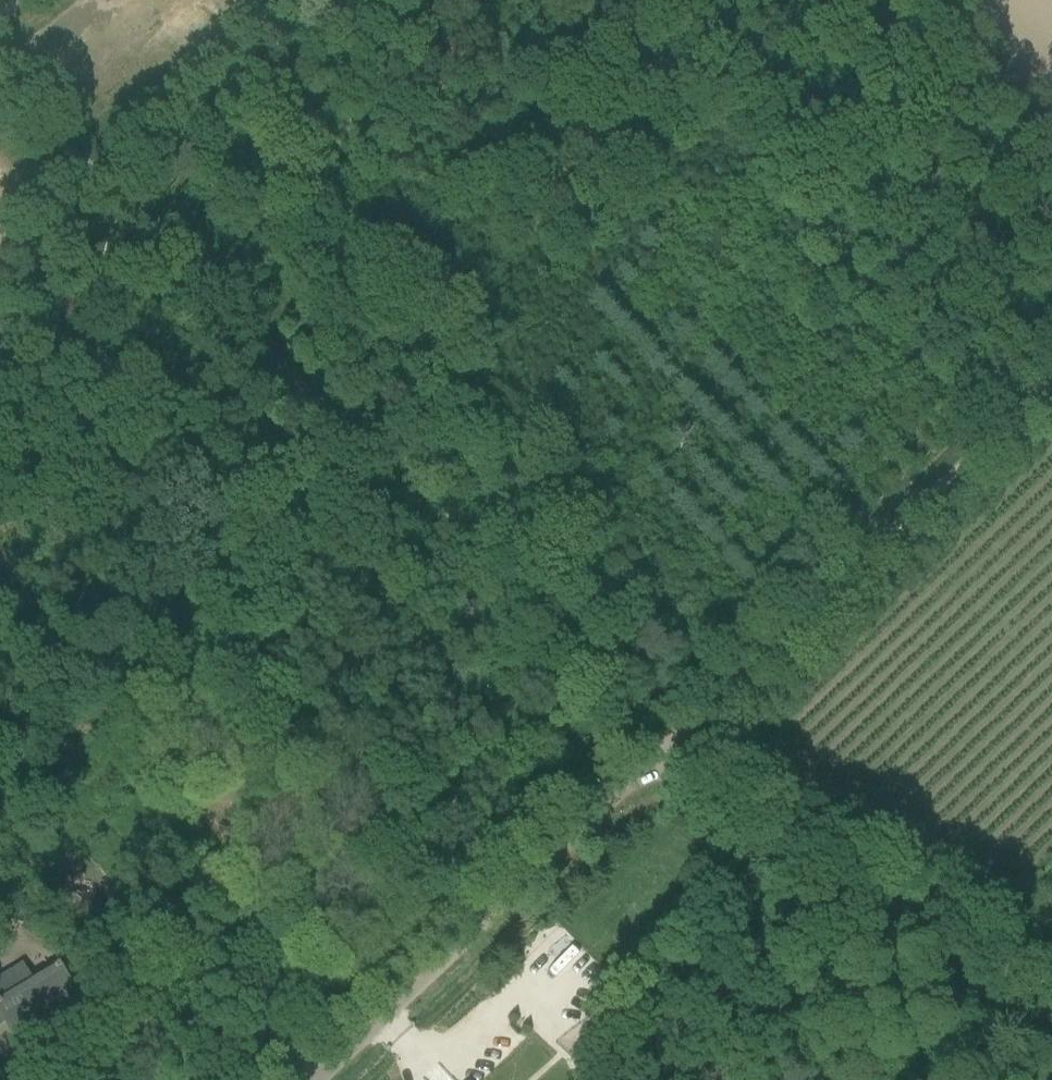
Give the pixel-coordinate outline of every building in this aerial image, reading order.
[(4,1022),(13,1038),(78,999),(57,964),(30,980),(20,963),(0,976),(0,1025),(4,1022)]
